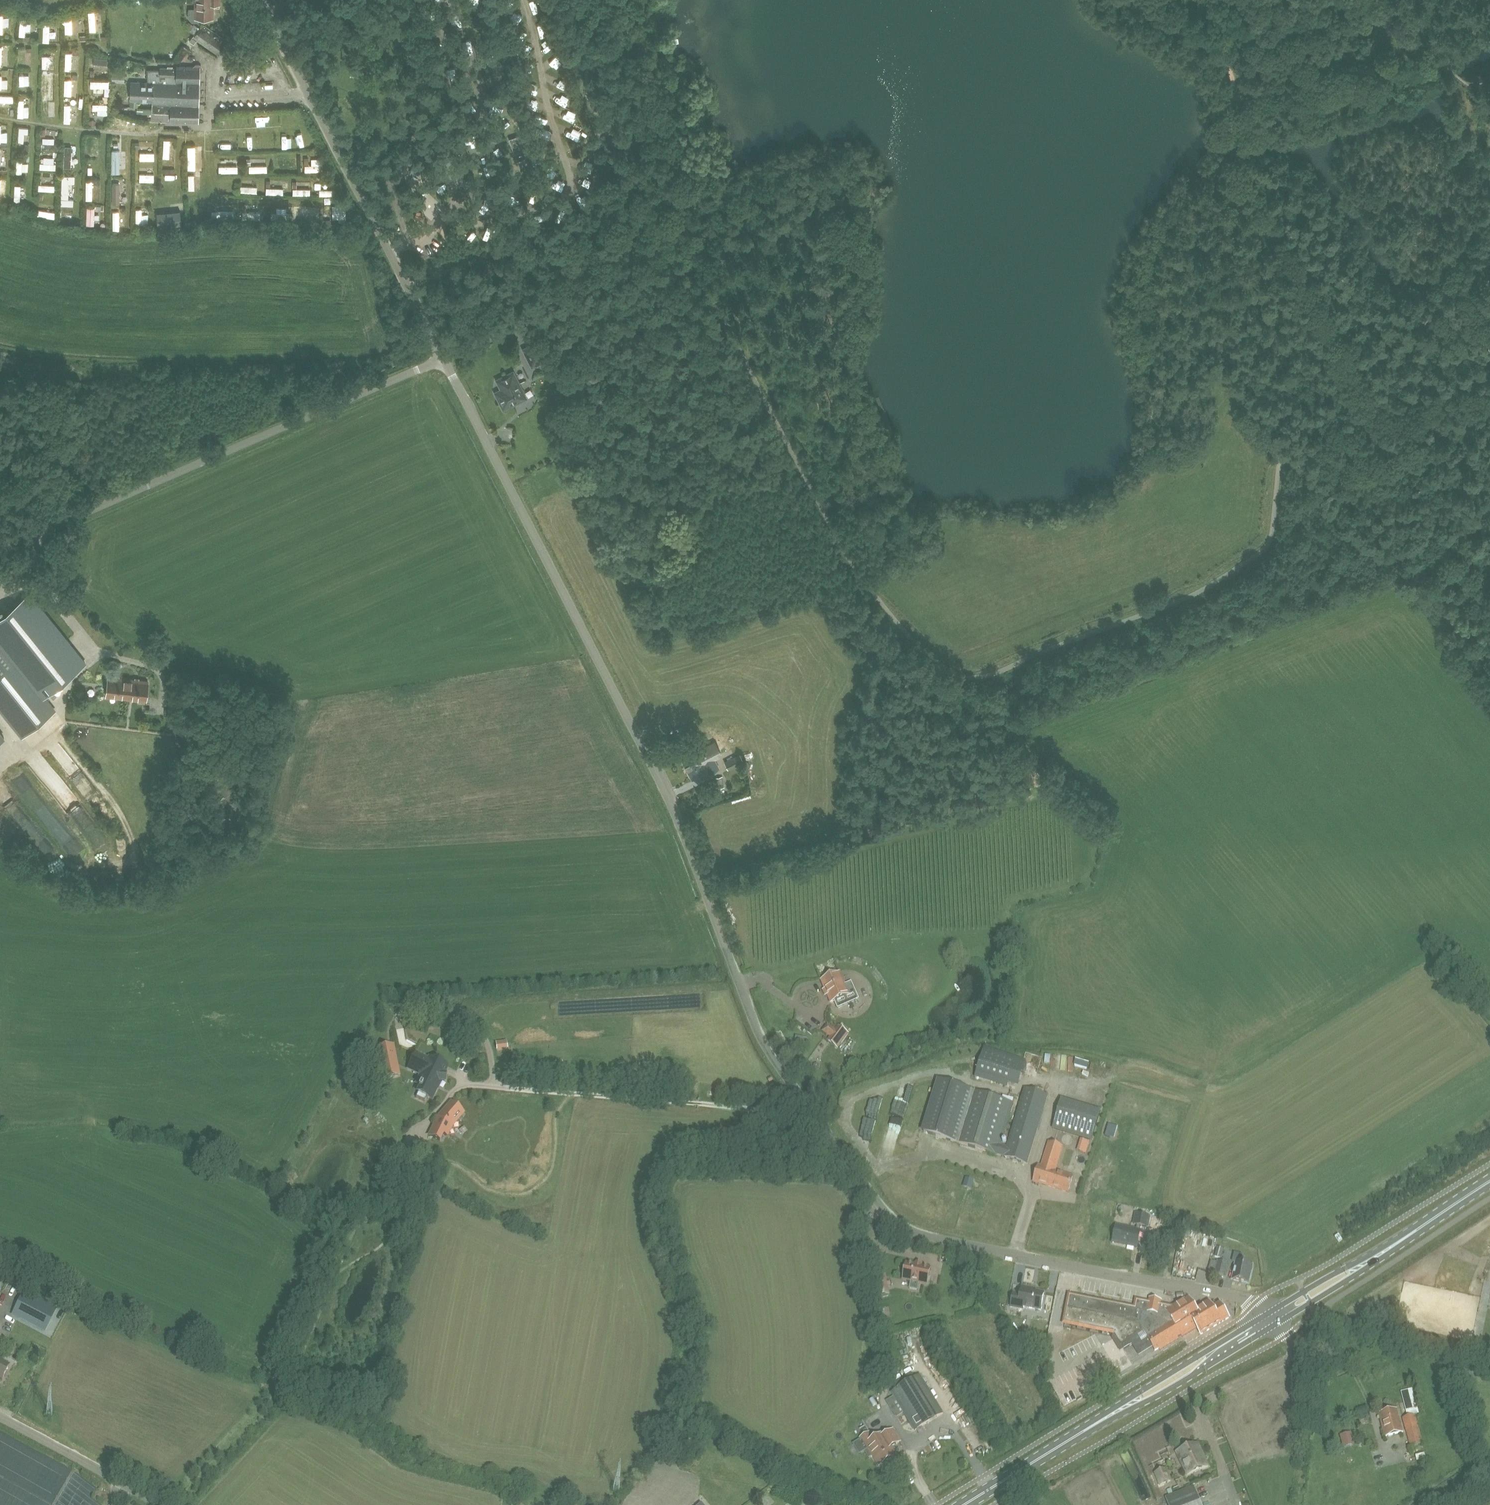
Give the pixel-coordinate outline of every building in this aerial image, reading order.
[(204,17),(204,0),(191,0),(196,0),(196,8),(189,8),(189,17),(192,21),(198,21),(199,17),(204,17)] [(204,17),(213,18),(213,7),(219,7),(220,0),(204,0),(204,17)] [(96,12),(89,13),(91,32),(98,32),(96,12)] [(74,19),(65,19),(66,35),(74,34),(74,19)] [(218,55),(226,44),(201,26),(193,37),(218,55)] [(257,44),(249,38),(239,52),(248,58),(257,44)] [(183,46),(176,57),(181,61),(183,62),(190,51),(188,50),(183,46)] [(43,56),(43,69),(57,68),(56,56),(43,56)] [(160,76),(174,76),(174,68),(160,67),(160,73),(160,76)] [(51,98),(49,79),(42,79),(44,98),(51,98)] [(91,82),(91,91),(111,91),(111,82),(91,82)] [(18,119),(25,119),(25,116),(32,116),(32,104),(26,104),(26,101),(19,101),(18,119)] [(8,102),(0,102),(0,112),(8,112),(8,102)] [(170,123),(200,123),(200,109),(170,109),(170,123)] [(277,113),(255,113),(255,123),(277,123),(277,113)] [(245,116),(227,117),(227,124),(246,123),(245,116)] [(18,128),(18,143),(26,143),(26,136),(30,136),(30,129),(18,128)] [(68,131),(68,140),(77,140),(77,131),(68,131)] [(219,136),(219,145),(230,145),(230,136),(219,136)] [(518,136),(509,139),(514,153),(522,150),(518,136)] [(172,159),(172,140),(165,140),(164,159),(172,159)] [(65,166),(75,166),(75,157),(65,158),(65,166)] [(77,192),(76,175),(63,176),(64,206),(76,205),(75,199),(71,199),(71,192),(77,192)] [(182,231),(180,211),(156,213),(158,233),(182,231)] [(537,342),(523,349),(532,366),(546,359),(537,342)] [(340,369),(336,361),(331,363),(334,371),(340,369)] [(513,372),(497,380),(501,388),(502,389),(503,389),(503,390),(502,393),(501,393),(500,393),(499,393),(496,394),(503,409),(526,398),(513,372)] [(29,593),(0,617),(0,708),(23,736),(55,710),(43,696),(85,662),(29,593)] [(146,697),(148,681),(108,676),(106,695),(138,699),(138,696),(146,697)] [(712,759),(718,757),(711,743),(698,749),(681,757),(692,778),(708,770),(709,772),(717,769),(712,759)] [(64,748),(57,755),(67,766),(74,759),(64,748)] [(736,755),(724,761),(728,769),(740,764),(736,755)] [(723,776),(714,778),(717,789),(726,787),(723,776)] [(58,792),(70,811),(80,804),(68,786),(58,792)] [(29,830),(34,825),(24,813),(18,818),(29,830)] [(71,849),(83,842),(79,836),(68,844),(71,849)] [(840,973),(822,981),(831,1003),(849,995),(840,973)] [(848,1034),(838,1027),(828,1041),(838,1048),(848,1034)] [(447,1066),(430,1058),(429,1060),(426,1059),(426,1058),(416,1053),(416,1054),(407,1049),(404,1055),(394,1050),(393,1046),(378,1049),(378,1051),(377,1051),(379,1058),(380,1058),(384,1078),(399,1075),(395,1057),(411,1064),(409,1068),(416,1072),(417,1070),(428,1075),(423,1086),(421,1085),(419,1088),(420,1089),(416,1097),(424,1101),(426,1097),(431,1100),(437,1087),(436,1087),(438,1081),(445,1082),(446,1074),(444,1073),(447,1066)] [(1027,1061),(984,1048),(975,1078),(1008,1088),(1009,1084),(1019,1087),(1027,1061)] [(1042,1058),(1040,1074),(1051,1076),(1053,1060),(1042,1058)] [(956,1142),(972,1091),(934,1079),(918,1131),(956,1142)] [(1025,1089),(1008,1148),(1001,1145),(998,1155),(1028,1164),(1038,1130),(1035,1129),(1046,1095),(1025,1089)] [(998,1155),(1001,1145),(1013,1103),(972,1091),(956,1142),(998,1155)] [(1063,1100),(1054,1128),(1092,1141),(1101,1112),(1063,1100)] [(463,1113),(451,1103),(438,1118),(438,1119),(429,1136),(439,1141),(443,1134),(444,1135),(446,1131),(448,1132),(451,1127),(463,1113)] [(1455,1133),(1465,1125),(1462,1121),(1452,1129),(1455,1133)] [(870,1141),(873,1133),(864,1129),(860,1138),(870,1141)] [(1064,1147),(1049,1142),(1041,1166),(1039,1165),(1034,1181),(1068,1192),(1073,1177),(1056,1171),(1064,1147)] [(974,1187),(971,1197),(985,1202),(989,1192),(974,1187)] [(1148,1227),(1150,1217),(1136,1214),(1134,1224),(1137,1225),(1136,1230),(1116,1226),(1113,1243),(1137,1248),(1141,1231),(1140,1231),(1141,1226),(1148,1227)] [(1175,1238),(1176,1230),(1168,1228),(1167,1236),(1175,1238)] [(1220,1237),(1215,1257),(1221,1259),(1226,1239),(1220,1237)] [(1176,1245),(1167,1243),(1165,1253),(1174,1255),(1176,1245)] [(1249,1280),(1253,1266),(1240,1263),(1242,1255),(1235,1253),(1233,1261),(1236,1262),(1234,1269),(1235,1270),(1233,1280),(1247,1283),(1248,1280),(1249,1280)] [(1217,1263),(1212,1261),(1209,1272),(1214,1274),(1214,1276),(1226,1279),(1229,1265),(1218,1262),(1217,1263)] [(907,1263),(903,1279),(927,1284),(930,1268),(921,1266),(922,1264),(916,1263),(915,1265),(907,1263)] [(888,1294),(885,1280),(876,1282),(879,1296),(888,1294)] [(1041,1310),(1044,1293),(1031,1291),(1032,1288),(1023,1286),(1021,1296),(1014,1294),(1011,1307),(1023,1309),(1024,1307),(1041,1310)] [(45,1332),(57,1309),(53,1307),(54,1305),(29,1292),(28,1294),(24,1292),(12,1315),(45,1332)] [(1202,1335),(1229,1318),(1221,1303),(1213,1308),(1209,1301),(1196,1309),(1195,1308),(1195,1304),(1193,1304),(1189,1298),(1185,1301),(1185,1300),(1172,1307),(1137,1300),(1136,1308),(1070,1295),(1065,1322),(1114,1332),(1115,1334),(1113,1335),(1113,1337),(1117,1345),(1121,1342),(1133,1364),(1155,1351),(1192,1329),(1193,1330),(1197,1328),(1202,1335)] [(895,1355),(894,1352),(885,1355),(889,1370),(898,1368),(898,1367),(903,1365),(899,1354),(895,1355)] [(10,1366),(2,1362),(4,1359),(0,1356),(0,1378),(2,1379),(10,1366)] [(1064,1364),(1070,1368),(1073,1362),(1067,1359),(1064,1364)] [(892,1393),(915,1430),(942,1414),(920,1376),(892,1393)] [(1419,1414),(1412,1389),(1401,1392),(1407,1417),(1414,1415),(1419,1414)] [(1385,1437),(1403,1432),(1397,1409),(1379,1414),(1385,1437)] [(1410,1448),(1423,1446),(1419,1416),(1406,1418),(1410,1448)] [(873,1440),(869,1433),(862,1437),(869,1448),(867,1449),(872,1457),(873,1456),(879,1466),(897,1456),(891,1447),(900,1442),(893,1430),(886,1434),(885,1433),(873,1440)] [(1208,1466),(1197,1443),(1194,1445),(1192,1442),(1185,1446),(1186,1448),(1177,1452),(1187,1475),(1208,1466)] [(1420,1463),(1427,1459),(1425,1454),(1417,1458),(1420,1463)] [(765,1470),(758,1466),(756,1470),(762,1474),(765,1470)] [(1171,1483),(1166,1470),(1156,1474),(1161,1486),(1171,1483)] [(1193,1485),(1164,1496),(1167,1504),(1200,1504),(1193,1485)]
